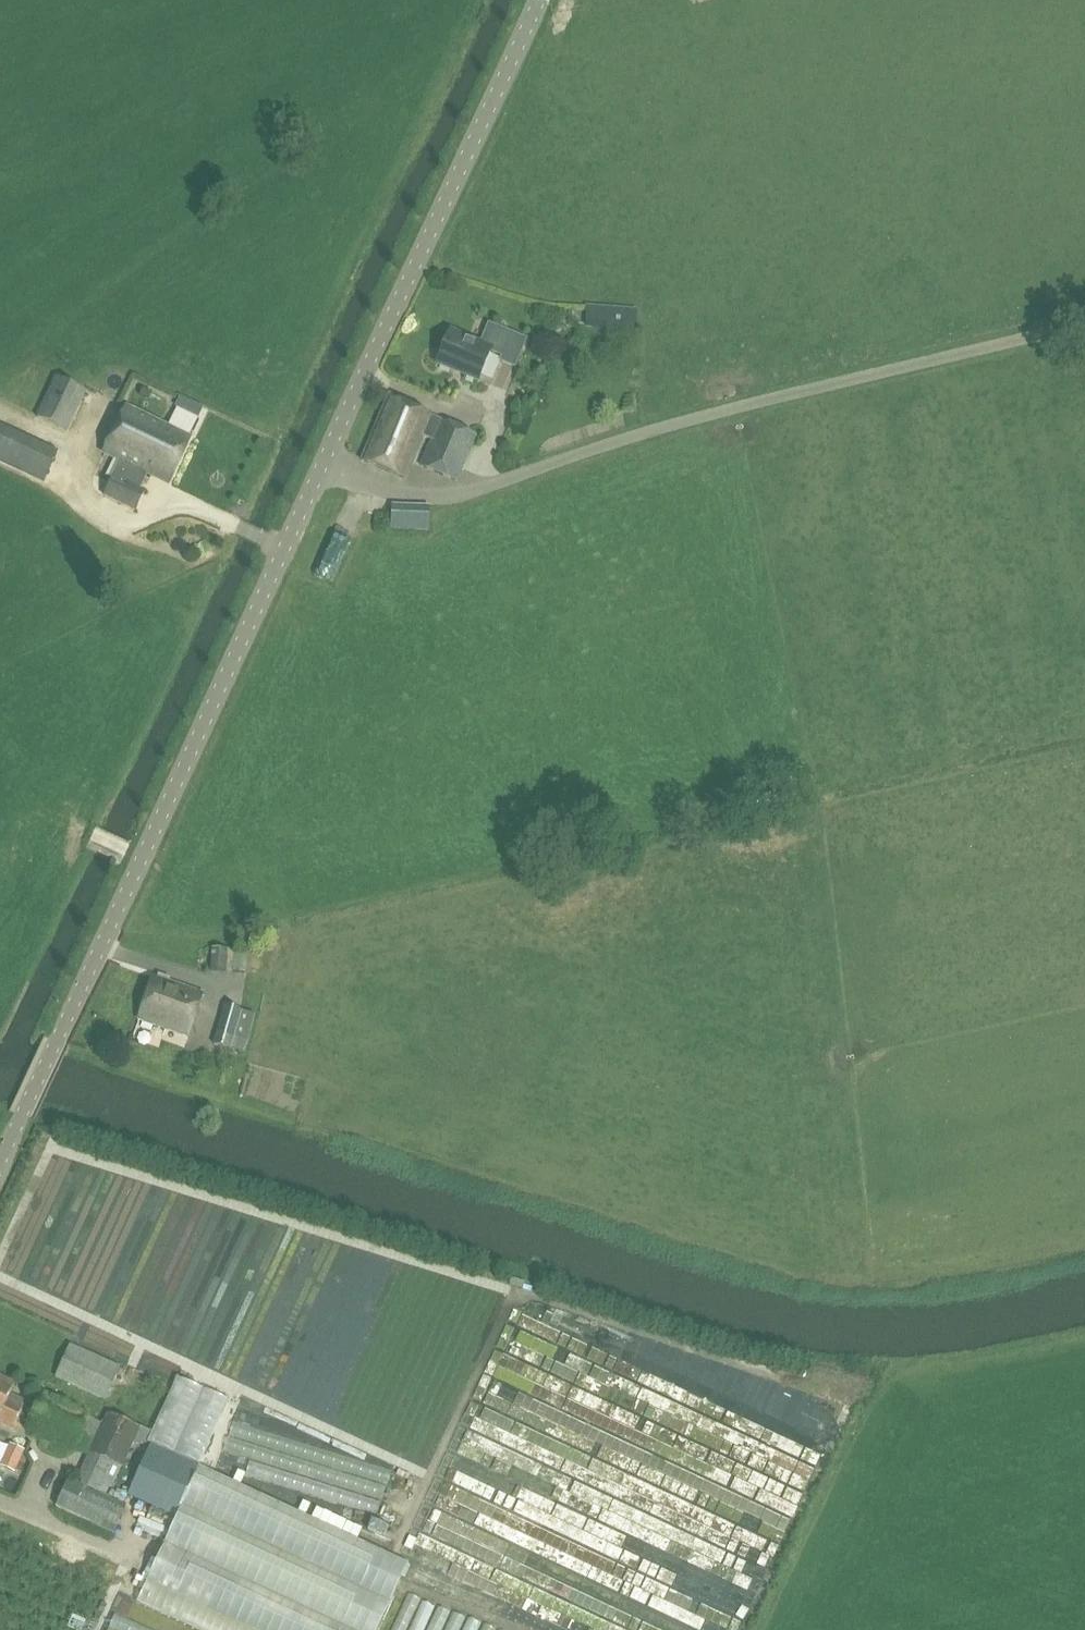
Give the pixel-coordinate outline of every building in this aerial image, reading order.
[(584,324),(635,328),(636,310),(586,306),(584,324)] [(477,382),(490,351),(502,356),(500,361),(514,367),(525,341),(488,325),(480,344),(450,331),(436,364),(477,382)] [(54,377),(35,417),(66,432),(86,392),(54,377)] [(476,435),(387,396),(360,460),(406,480),(424,438),(431,441),(420,467),(457,482),(476,435)] [(119,460),(147,474),(168,484),(190,439),(126,408),(104,453),(119,460)] [(42,481),(56,450),(0,425),(0,462),(42,481)] [(140,488),(147,474),(119,460),(110,479),(111,479),(102,497),(135,513),(146,491),(140,488)] [(390,504),(389,529),(428,531),(430,506),(390,504)] [(335,560),(309,554),(305,569),(331,575),(335,560)] [(210,948),(208,971),(245,973),(247,950),(210,948)] [(168,983),(170,979),(157,974),(156,978),(152,977),(138,1018),(187,1036),(202,995),(168,983)] [(255,1014),(241,1010),(224,1005),(212,1044),(244,1054),(248,1040),(255,1014)] [(105,1401),(120,1368),(69,1344),(54,1378),(105,1401)] [(12,1426),(21,1404),(14,1401),(16,1395),(9,1392),(14,1381),(0,1375),(0,1422),(12,1426)] [(44,1401),(31,1429),(87,1453),(99,1425),(44,1401)] [(294,1465),(210,1447),(195,1522),(258,1535),(260,1521),(262,1522),(265,1507),(280,1510),(283,1493),(287,1493),(289,1481),(303,1484),(307,1463),(304,1463),(306,1455),(385,1471),(391,1443),(231,1410),(224,1441),(285,1454),(286,1451),(296,1453),(294,1465)] [(105,1413),(99,1425),(87,1453),(73,1484),(105,1498),(131,1439),(143,1444),(148,1432),(105,1413)] [(173,1517),(196,1465),(148,1444),(125,1496),(173,1517)] [(73,1484),(66,1481),(54,1509),(112,1534),(125,1507),(105,1498),(73,1484)] [(347,1563),(352,1544),(322,1537),(317,1556),(347,1563)] [(148,1570),(154,1553),(139,1548),(133,1565),(148,1570)] [(361,1629),(474,1629),(479,1617),(446,1605),(430,1599),(431,1598),(381,1579),(361,1629)]
